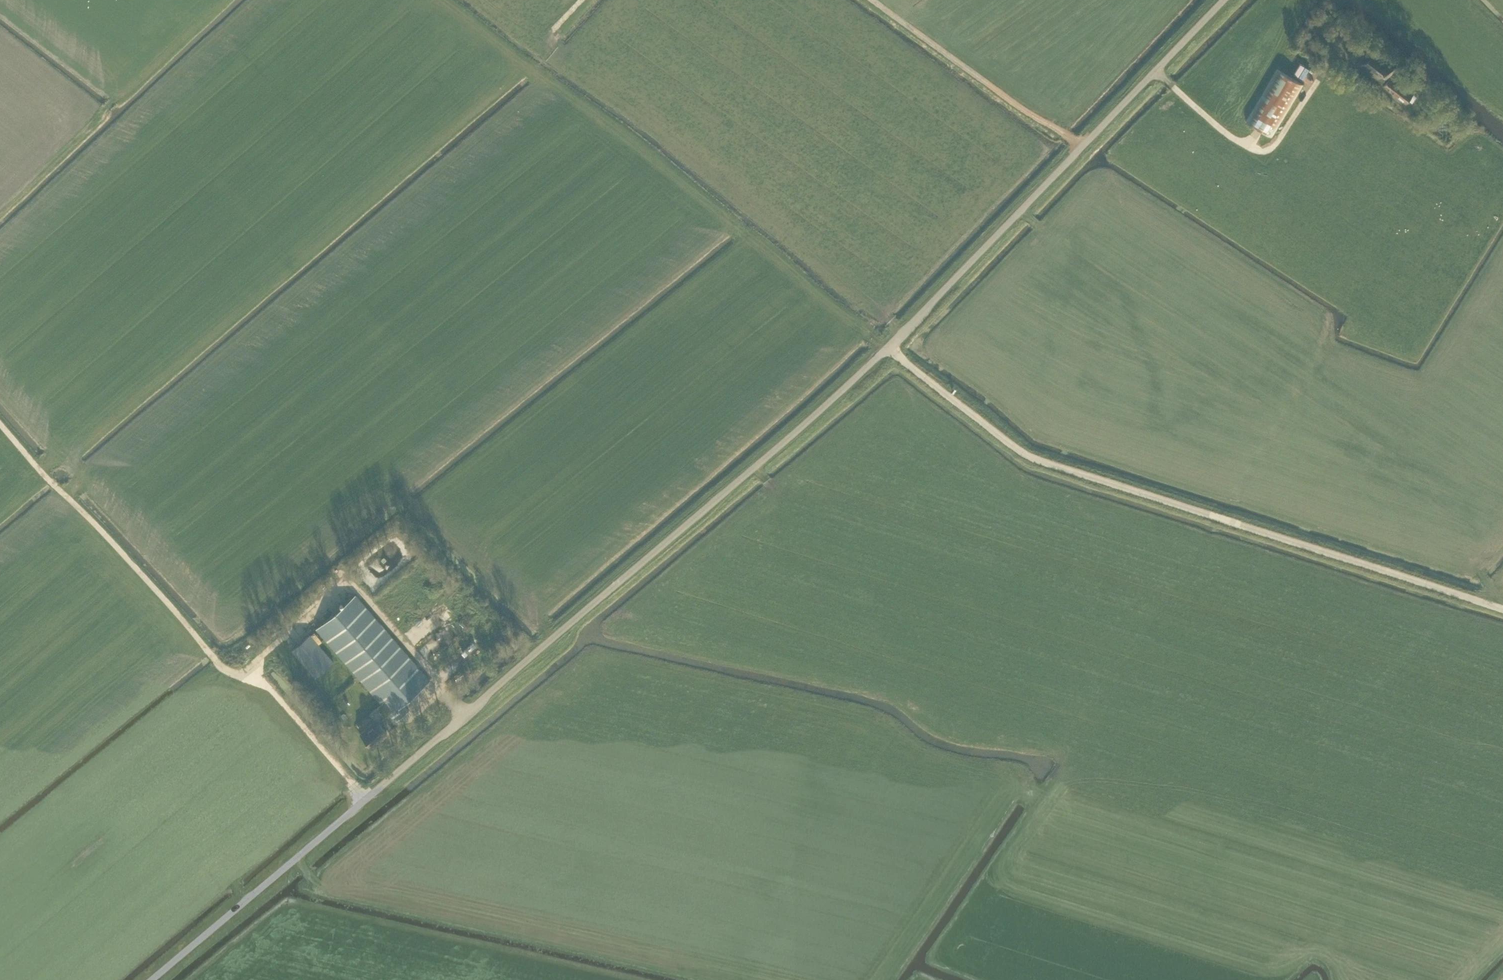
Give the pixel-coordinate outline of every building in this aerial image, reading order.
[(1389,76),(1398,64),(1371,44),(1360,59),(1361,60),(1356,66),(1372,77),(1372,76),(1383,84),(1382,86),(1406,103),(1409,100),(1413,94),(1389,76)] [(1272,137),(1294,101),(1303,85),(1277,69),(1246,121),(1272,137)] [(396,721),(409,709),(403,702),(429,680),(355,595),(316,629),(381,704),(370,713),(376,720),(360,733),(372,747),(379,741),(378,740),(387,732),(378,722),(389,713),(396,721)] [(476,641),(483,649),(497,637),(490,629),(476,641)] [(315,677),(329,665),(333,662),(310,634),(291,650),(315,677)]
